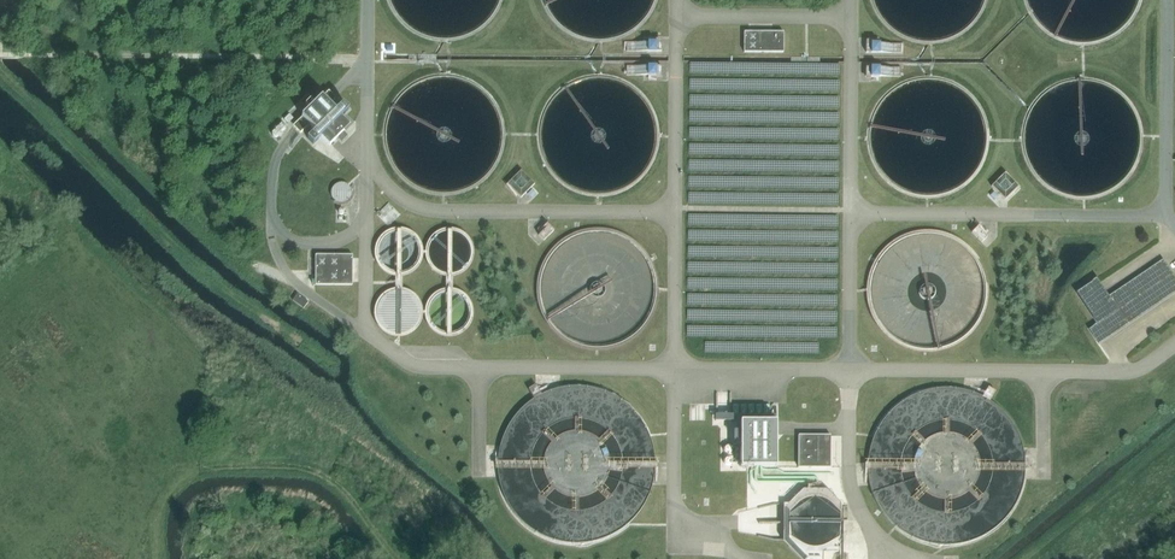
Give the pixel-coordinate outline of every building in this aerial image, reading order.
[(745,31),(744,51),(784,52),(784,32),(773,31),(749,31),(745,31)] [(627,42),(627,51),(662,51),(662,42),(652,42),(644,42),(627,42)] [(871,43),(866,43),(866,52),(901,52),(901,48),(901,43),(881,43),(871,43)] [(661,66),(627,67),(627,75),(643,75),(649,75),(661,74),(661,66)] [(866,67),(866,75),(871,75),(881,76),(900,76),(901,72),(901,67),(866,67)] [(308,111),(295,125),(302,132),(310,125),(316,131),(308,138),(314,144),(321,137),(330,145),(338,137),(342,141),(348,135),(346,133),(344,131),(350,125),(344,119),(341,117),(349,109),(343,103),(335,111),(330,105),(335,100),(334,99),(327,93),(327,92),(315,104),(308,96),(301,103),(308,111)] [(521,170),(508,183),(522,197),(532,186),(535,183),(521,170)] [(1006,172),(992,186),(994,188),(1005,199),(1019,186),(1006,172)] [(330,199),(347,200),(348,183),(331,182),(330,199)] [(377,213),(389,226),(401,214),(389,201),(377,213)] [(549,225),(539,235),(544,241),(554,230),(549,225)] [(977,227),(972,232),(982,243),(987,237),(977,227)] [(421,256),(421,252),(421,247),(419,243),(418,239),(415,236),(412,233),(407,231),(401,229),(398,229),(393,230),(389,232),(385,234),(382,236),(379,240),(378,244),(376,248),(376,253),(377,257),(378,261),(380,264),(383,268),(387,271),(390,273),(395,274),(400,274),(404,274),(408,272),(413,269),(415,267),(418,263),(420,260),(421,256)] [(472,259),(472,253),(472,250),(471,245),(469,241),(466,237),(461,234),(457,232),(452,231),(449,231),(444,232),(440,233),(437,235),(434,237),(431,241),(429,245),(428,249),(427,254),(428,259),(429,263),(431,266),(434,270),(438,272),(442,275),(447,276),(451,276),(456,275),(460,273),(463,271),(466,269),(469,265),(470,262),(472,259)] [(316,257),(316,284),(353,284),(353,282),(353,258),(353,254),(316,254),(316,257)] [(1076,293),(1097,322),(1098,324),(1099,325),(1102,323),(1112,337),(1174,294),(1174,275),(1164,259),(1111,295),(1101,281),(1098,277),(1076,293)] [(421,316),(421,313),(421,309),(419,304),(417,300),(414,296),(410,293),(406,292),(402,290),(397,290),(393,291),(389,292),(384,295),(382,297),(379,301),(377,305),(376,309),(376,313),(376,318),(378,322),(380,326),(383,329),(387,332),(391,334),(395,335),(399,335),(404,334),(408,333),(412,331),(415,328),(417,325),(419,321),(421,316)] [(471,319),(472,314),(471,309),(470,304),(467,299),(464,297),(461,294),(456,292),(453,291),(448,291),(443,292),(439,294),(435,296),(432,299),(430,302),(428,306),(427,310),(427,314),(428,320),(429,323),(431,327),(435,331),(437,333),(442,335),(447,336),(450,336),(455,335),(459,334),(463,332),(465,329),(468,327),(470,323),(471,319)] [(298,294),(293,300),(304,308),(309,302),(298,294)] [(536,384),(529,389),(534,397),(541,393),(536,384)] [(988,387),(983,396),(990,400),(995,391),(988,387)] [(740,421),(740,467),(776,467),(777,421),(740,421)] [(799,435),(799,467),(806,467),(831,467),(831,435),(806,435),(799,435)] [(784,541),(802,558),(823,558),(823,551),(840,552),(840,558),(843,558),(844,521),(841,521),(841,503),(827,489),(803,488),(789,503),(784,503),(784,504),(784,541)]
